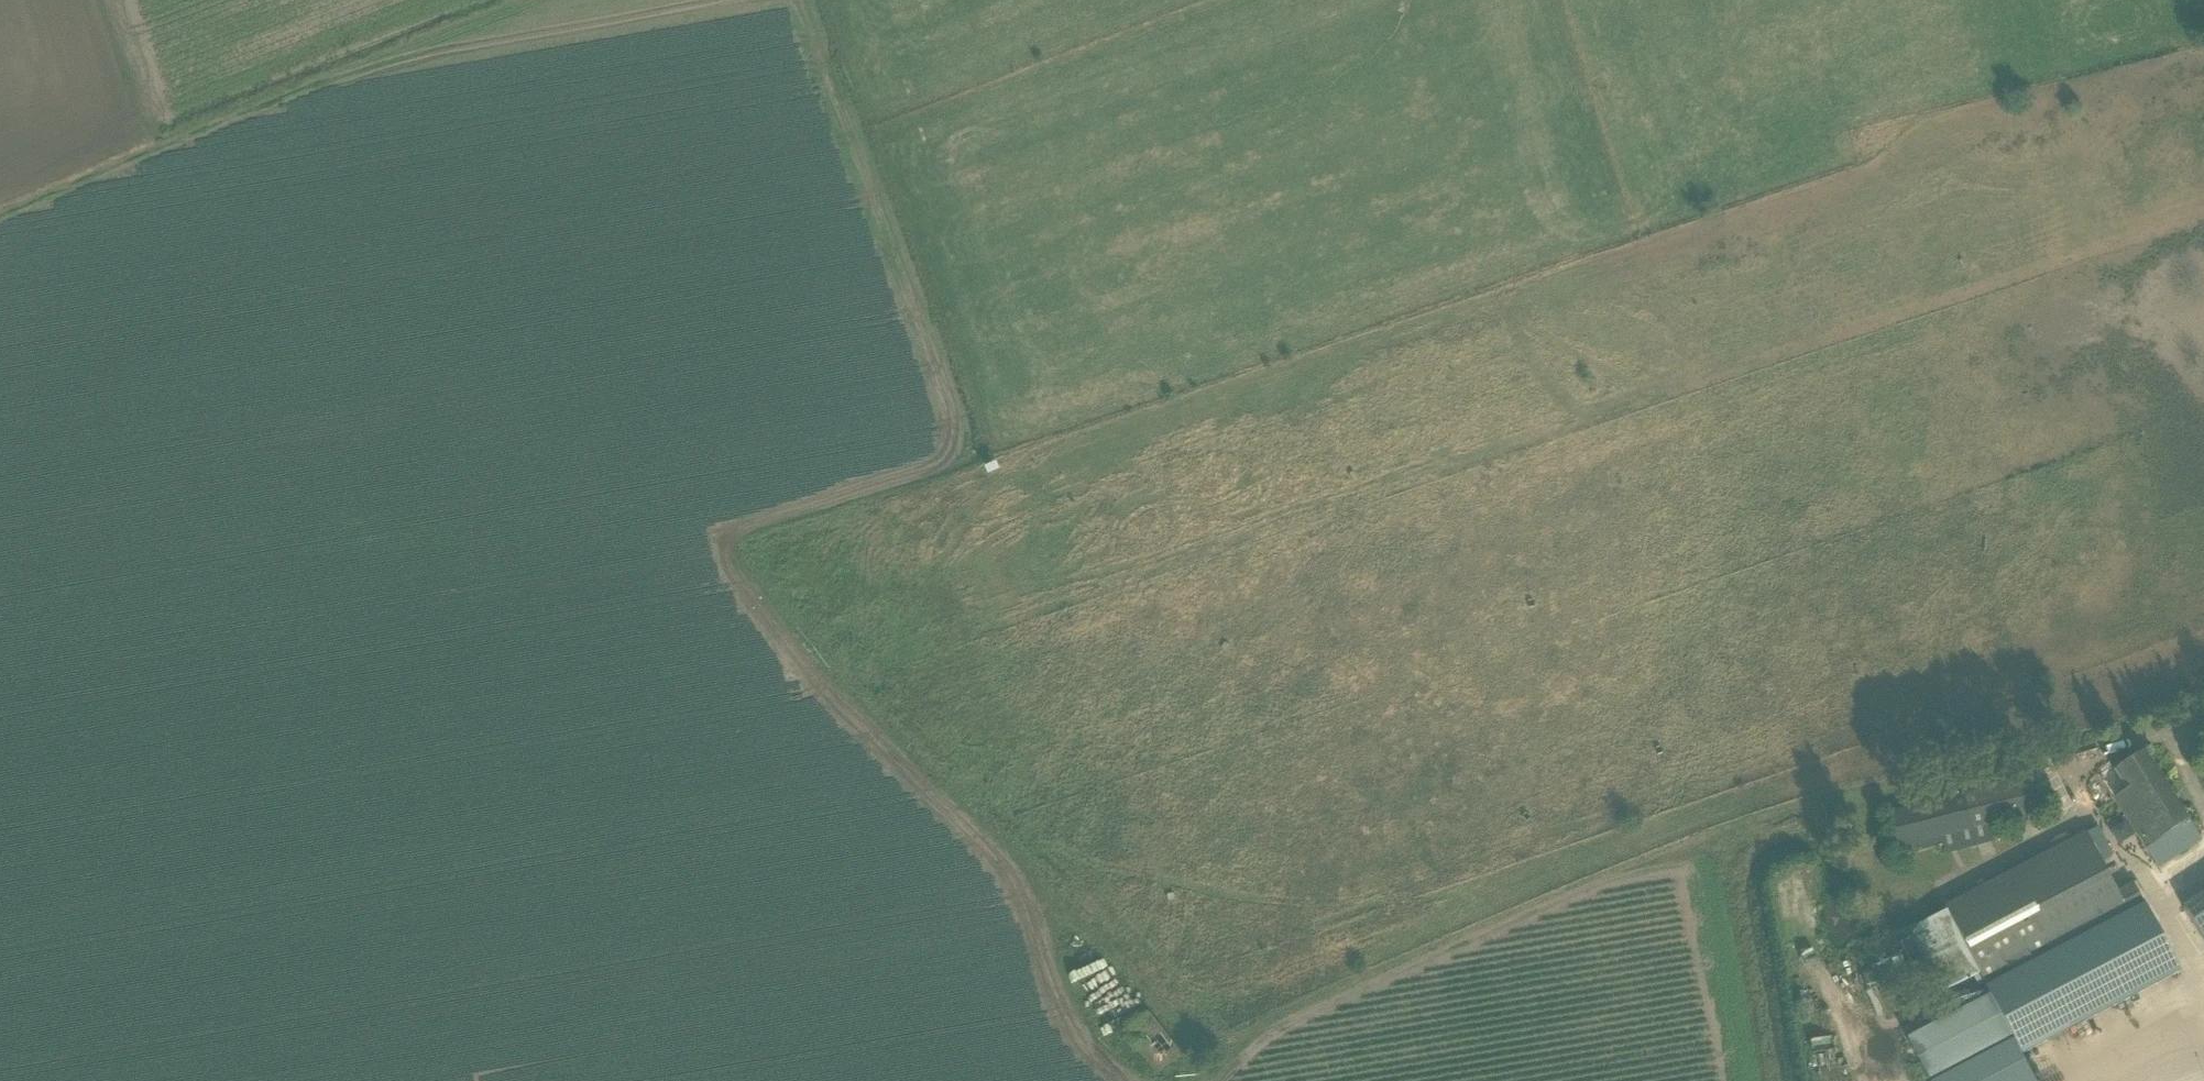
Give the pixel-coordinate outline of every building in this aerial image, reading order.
[(2155,864),(2198,835),(2144,751),(2114,770),(2127,790),(2113,799),(2155,864)] [(1897,857),(1989,833),(1988,828),(2044,814),(2035,778),(1886,815),(1897,857)] [(2011,1038),(2021,1056),(2180,973),(2168,951),(2133,883),(2117,892),(2086,833),(1944,908),(1944,909),(1909,927),(1942,992),(1978,973),(1986,987),(1987,986),(1991,994),(1907,1038),(1929,1080),(2011,1038)] [(2181,907),(2203,939),(2203,892),(2181,907)] [(1931,975),(1912,938),(1900,944),(1919,981),(1931,975)] [(1124,1025),(1154,1071),(1177,1056),(1147,1010),(1124,1025)] [(2009,1043),(1938,1080),(2029,1080),(2009,1043)]
